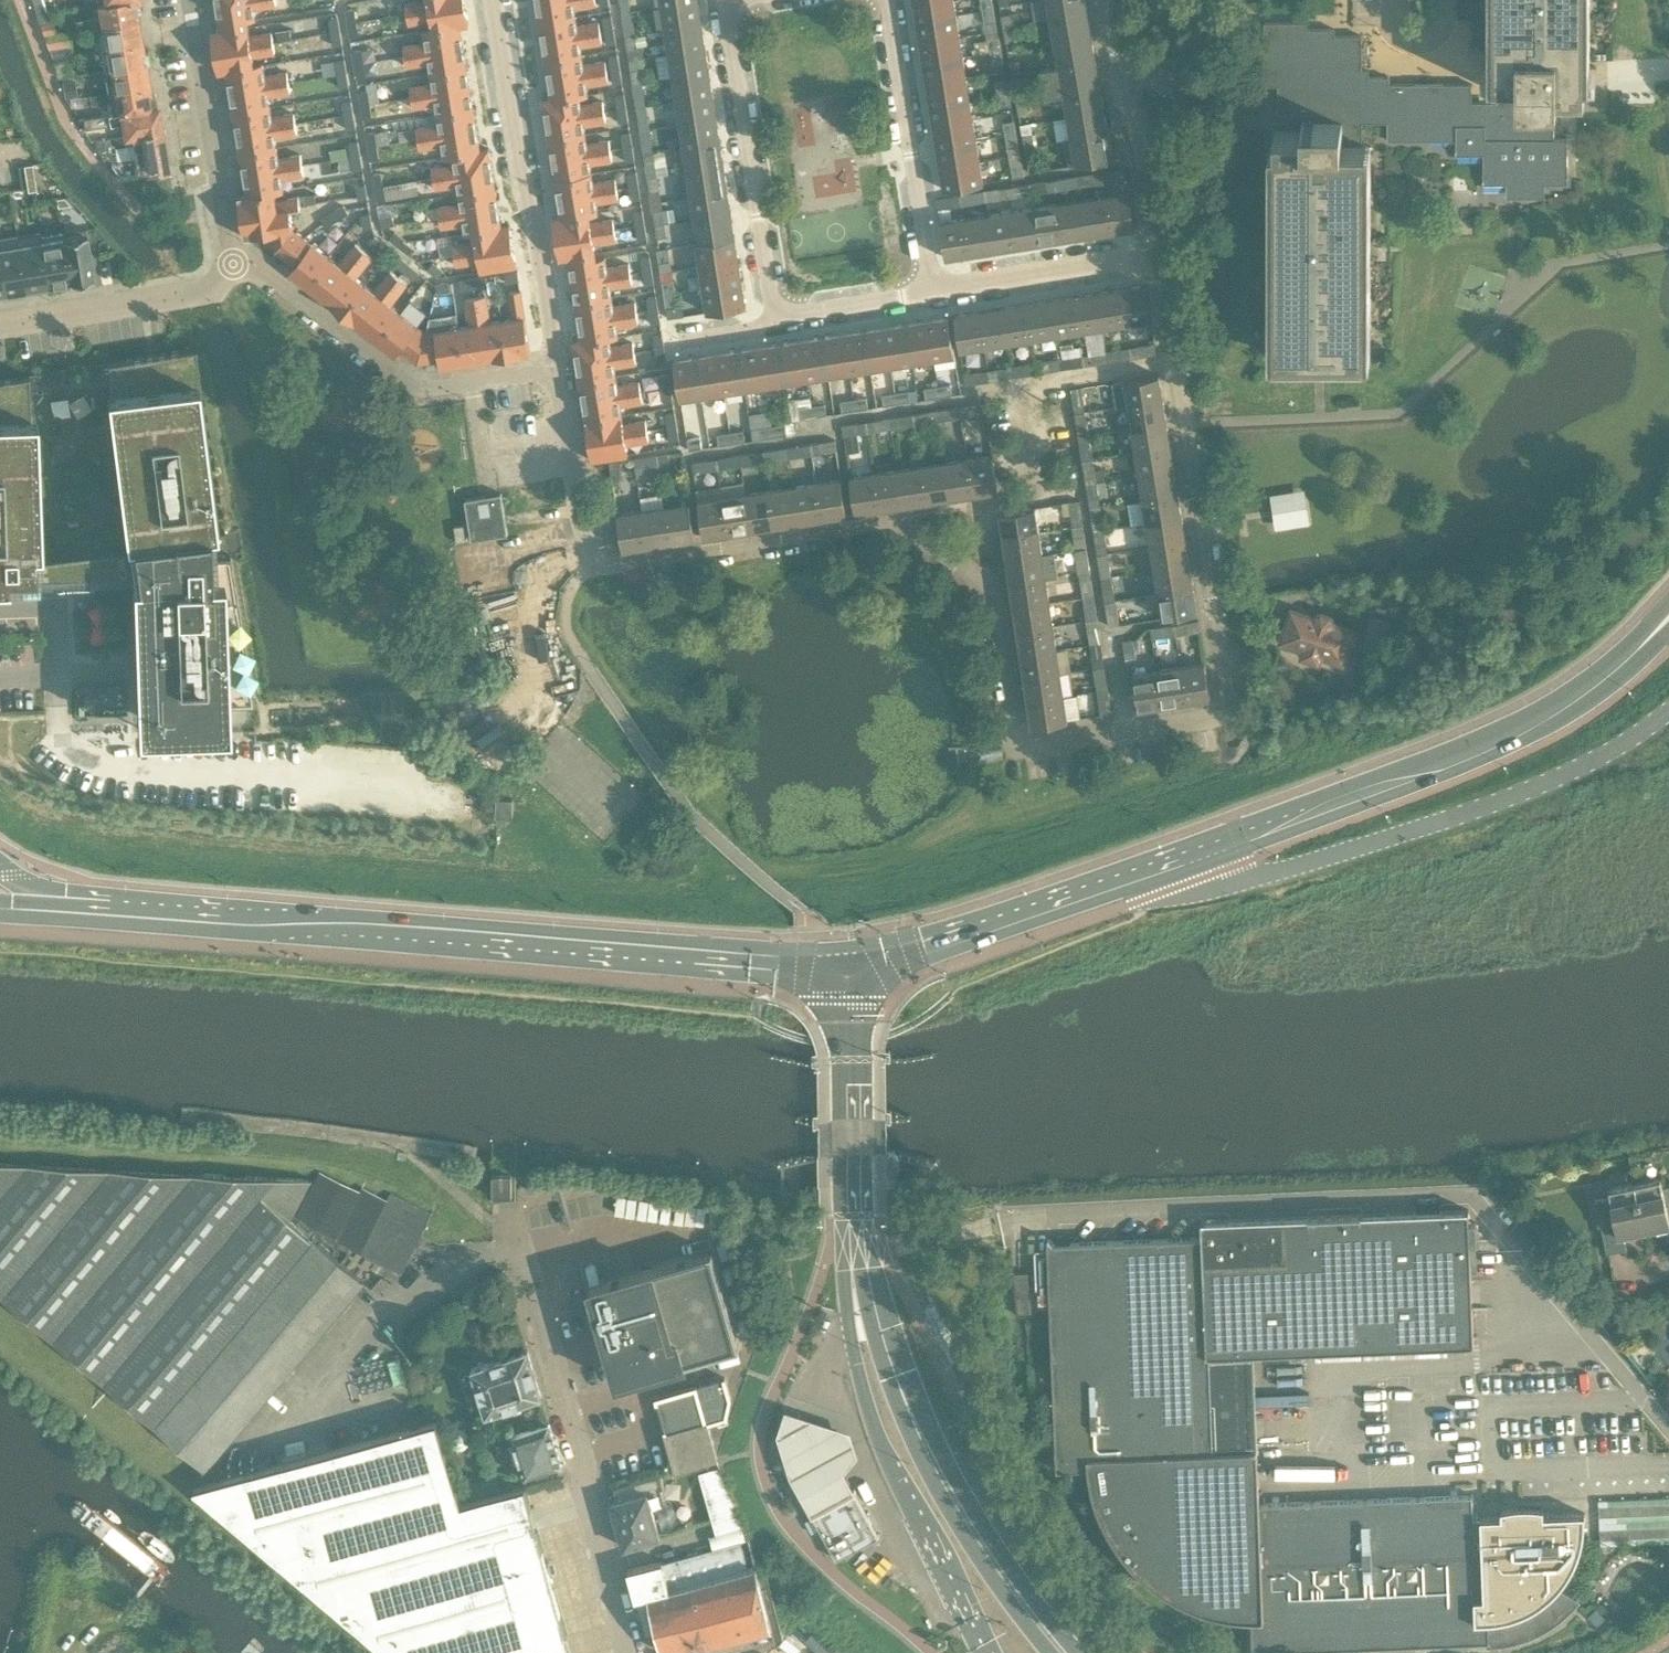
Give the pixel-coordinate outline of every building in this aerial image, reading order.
[(44,0),(32,0),(36,12),(47,9),(44,0)] [(78,20),(79,29),(97,26),(137,20),(135,13),(140,10),(138,0),(122,0),(98,4),(97,4),(99,16),(90,18),(78,20)] [(216,5),(220,25),(220,28),(221,30),(223,29),(223,30),(246,26),(248,25),(248,23),(247,21),(247,20),(256,19),(254,9),(277,5),(276,0),(244,0),(216,5)] [(406,4),(407,14),(466,4),(465,0),(427,0),(406,4)] [(536,3),(539,22),(575,16),(574,7),(596,4),(596,0),(553,0),(536,3)] [(918,21),(957,15),(955,0),(917,0),(914,0),(918,21)] [(983,11),(994,9),(993,0),(981,0),(983,11)] [(1051,21),(1088,14),(1086,0),(1048,0),(1051,21)] [(1497,79),(1517,79),(1517,104),(1544,103),(1558,103),(1558,93),(1585,93),(1585,0),(1493,0),(1493,50),(1493,79),(1497,79)] [(662,7),(666,30),(703,25),(699,1),(662,7)] [(466,4),(407,14),(409,24),(431,20),(433,28),(433,29),(460,25),(460,26),(469,25),(466,4)] [(50,20),(47,9),(36,12),(39,21),(50,20)] [(348,24),(357,22),(355,9),(346,10),(348,24)] [(994,9),(983,11),(986,24),(997,22),(994,9)] [(1002,16),(1004,29),(1013,27),(1010,14),(1002,16)] [(1088,14),(1051,21),(1055,44),(1092,38),(1088,14)] [(918,21),(921,42),(960,36),(957,15),(918,21)] [(575,16),(539,22),(542,42),(601,32),(599,22),(577,26),(575,16)] [(603,18),(605,31),(614,30),(612,17),(603,18)] [(330,19),(332,32),(340,31),(338,18),(330,19)] [(55,31),(54,20),(50,20),(39,21),(43,33),(55,31)] [(137,20),(97,26),(101,49),(141,42),(137,20)] [(357,22),(348,24),(350,37),(359,35),(357,22)] [(624,23),(626,37),(635,35),(633,22),(624,23)] [(1308,22),(1265,22),(1265,86),(1285,86),(1285,113),(1316,113),(1316,117),(1316,121),(1343,121),(1343,144),(1363,144),(1363,122),(1389,122),(1389,141),(1457,140),(1457,154),(1484,154),(1484,175),(1512,174),(1512,188),(1540,188),(1540,174),(1568,174),(1568,138),(1554,138),(1554,111),(1545,111),(1544,103),(1517,104),(1517,79),(1497,79),(1497,102),(1472,102),(1472,83),(1430,83),(1430,78),(1423,78),(1416,78),(1416,83),(1390,83),(1390,77),(1369,77),(1369,70),(1362,70),(1362,35),(1335,35),(1335,28),(1308,28),(1308,22)] [(221,30),(212,32),(215,52),(274,43),(272,32),(250,36),(248,25),(246,26),(223,30),(223,29),(221,30)] [(426,42),(404,46),(405,56),(464,47),(460,26),(460,25),(433,29),(433,28),(424,30),(426,42)] [(666,30),(669,54),(707,48),(703,25),(666,30)] [(1013,27),(1004,29),(1006,42),(1015,40),(1013,27)] [(72,44),(69,29),(55,31),(43,33),(49,47),(72,44)] [(616,43),(614,30),(605,31),(608,45),(616,43)] [(340,31),(332,32),(334,45),(343,44),(340,31)] [(601,32),(542,42),(545,61),(582,55),(580,46),(603,42),(601,32)] [(635,35),(626,37),(628,50),(637,48),(637,47),(648,46),(646,35),(635,37),(635,35)] [(921,42),(924,63),(964,57),(960,36),(921,42)] [(988,40),(975,42),(977,55),(991,53),(1002,51),(1000,38),(988,40)] [(1059,67),(1041,70),(1043,84),(1099,74),(1092,38),(1055,44),(1059,67)] [(141,42),(101,49),(105,70),(146,64),(148,62),(147,51),(142,50),(141,42)] [(274,43),(215,52),(218,72),(227,71),(254,66),(254,64),(253,56),(275,53),(274,43)] [(464,47),(405,56),(407,67),(430,63),(431,73),(467,68),(464,47)] [(669,54),(673,78),(710,72),(707,48),(669,54)] [(363,63),(361,50),(352,52),(354,65),(363,63)] [(1002,51),(991,53),(993,66),(1004,64),(1002,51)] [(582,55),(545,61),(549,80),(607,71),(606,61),(583,65),(582,55)] [(620,69),(618,56),(609,57),(612,71),(620,69)] [(924,63),(928,84),(967,78),(964,57),(924,63)] [(67,58),(54,60),(60,76),(69,74),(67,58)] [(347,73),(345,60),(336,61),(338,74),(347,73)] [(378,74),(376,61),(363,63),(365,76),(378,74)] [(1010,63),(1013,76),(1021,74),(1019,61),(1010,63)] [(254,66),(227,71),(231,92),(289,82),(287,72),(265,76),(263,63),(254,64),(254,66)] [(363,63),(354,65),(357,78),(365,76),(363,63)] [(146,64),(105,70),(109,92),(148,86),(144,65),(146,64)] [(433,84),(410,87),(412,98),(470,88),(467,68),(431,73),(433,84)] [(612,71),(614,84),(623,82),(620,69),(612,71)] [(632,71),(634,84),(642,82),(640,69),(632,71)] [(607,71),(549,80),(551,99),(552,100),(579,96),(588,95),(586,85),(609,81),(607,71)] [(673,78),(677,101),(714,95),(710,72),(673,78)] [(347,73),(338,74),(340,87),(349,86),(347,73)] [(1021,74),(1013,76),(1015,89),(1024,87),(1021,74)] [(1099,74),(1043,84),(1045,98),(1064,94),(1068,118),(1105,111),(1099,74)] [(75,77),(63,79),(65,97),(78,95),(75,77)] [(928,84),(931,105),(970,99),(967,78),(928,84)] [(996,82),(998,95),(1010,93),(1007,80),(996,82)] [(381,102),(377,81),(366,82),(368,91),(370,104),(381,102)] [(289,82),(231,92),(234,113),(270,106),(268,96),(291,92),(289,82)] [(634,84),(636,97),(645,95),(642,82),(634,84)] [(109,92),(89,96),(91,105),(111,102),(112,110),(112,114),(156,107),(154,95),(149,94),(148,86),(109,92)] [(1024,87),(1015,89),(1017,102),(1026,100),(1024,87)] [(470,88),(412,98),(414,108),(436,104),(438,114),(474,109),(470,88)] [(368,91),(359,92),(361,105),(370,104),(368,91)] [(1010,93),(998,95),(1001,108),(1012,106),(1010,93)] [(627,108),(625,95),(616,96),(618,109),(627,108)] [(677,101),(680,125),(718,119),(714,95),(677,101)] [(551,99),(543,100),(546,121),(605,111),(603,101),(580,105),(579,96),(552,100),(551,99)] [(931,105),(934,126),(974,120),(970,99),(931,105)] [(1026,100),(1017,102),(1020,115),(1028,113),(1026,100)] [(354,115),(352,102),(343,103),(345,116),(354,115)] [(363,119),(372,117),(370,104),(361,105),(363,119)] [(270,106),(234,113),(237,134),(296,123),(294,113),(272,117),(270,106)] [(112,114),(84,119),(85,129),(124,122),(126,135),(132,134),(161,130),(157,107),(156,107),(112,114)] [(627,108),(618,109),(620,122),(629,121),(627,108)] [(440,125),(417,129),(418,139),(477,129),(474,109),(438,114),(440,125)] [(605,111),(546,121),(549,140),(585,134),(584,125),(606,121),(605,111)] [(1105,111),(1068,118),(1072,139),(1072,141),(1109,135),(1105,111)] [(347,129),(356,128),(354,115),(345,116),(347,129)] [(639,118),(641,131),(650,129),(648,116),(639,118)] [(677,148),(678,149),(721,143),(718,119),(680,125),(684,147),(677,148)] [(934,126),(938,147),(977,141),(974,120),(934,126)] [(1015,121),(1004,123),(1006,136),(1017,134),(1015,121)] [(1367,144),(1363,144),(1343,144),(1343,121),(1316,121),(1310,121),(1303,121),(1303,131),(1275,131),(1275,357),(1366,357),(1367,144)] [(296,123),(237,134),(241,154),(277,148),(275,137),(298,134),(296,123)] [(477,129),(418,139),(420,149),(442,145),(444,158),(453,157),(453,155),(480,151),(480,150),(477,129)] [(641,131),(643,144),(652,143),(650,129),(641,131)] [(121,161),(110,162),(112,166),(116,171),(119,175),(138,172),(138,173),(168,168),(168,167),(167,167),(164,145),(163,145),(161,130),(132,134),(134,149),(136,158),(121,161)] [(366,134),(368,147),(377,145),(374,132),(366,134)] [(585,134),(549,140),(552,159),(611,150),(609,140),(587,143),(585,134)] [(624,148),(633,147),(631,134),(622,135),(624,148)] [(1017,134),(1006,136),(1008,149),(1020,147),(1017,134)] [(1032,135),(1023,136),(1026,149),(1035,148),(1032,135)] [(1072,139),(1066,141),(1070,166),(1114,159),(1109,135),(1072,141),(1072,139)] [(938,147),(941,168),(980,162),(977,141),(938,147)] [(361,155),(358,142),(350,144),(352,157),(361,155)] [(678,149),(681,173),(725,166),(721,143),(678,149)] [(368,147),(370,160),(379,158),(377,145),(368,147)] [(626,161),(635,160),(633,147),(624,148),(626,161)] [(277,148),(241,154),(244,175),(302,165),(301,155),(278,158),(277,148)] [(454,165),(432,168),(434,178),(492,169),(489,148),(480,150),(480,151),(453,155),(453,157),(454,165)] [(1035,148),(1026,149),(1028,162),(1037,161),(1035,148)] [(611,150),(552,159),(555,179),(592,173),(590,164),(612,160),(611,150)] [(361,155),(352,157),(354,170),(363,168),(361,155)] [(980,162),(941,168),(945,190),(984,183),(980,162)] [(647,165),(649,178),(657,177),(655,163),(647,165)] [(1011,165),(1014,179),(1025,177),(1022,163),(1011,165)] [(33,164),(24,166),(26,179),(35,177),(33,164)] [(302,165),(244,175),(247,195),(247,196),(274,191),(283,189),(282,178),(304,175),(302,165)] [(681,173),(685,197),(728,190),(725,166),(681,173)] [(492,169),(434,178),(435,188),(458,185),(459,194),(495,188),(492,169)] [(1109,171),(1111,182),(1128,179),(1126,169),(1109,171)] [(637,172),(628,174),(630,187),(639,186),(637,172)] [(375,188),(383,186),(381,173),(372,174),(375,188)] [(592,173),(555,179),(559,198),(617,189),(615,179),(593,182),(592,173)] [(1095,174),(1078,176),(1080,187),(1096,185),(1095,174)] [(1078,176),(1062,179),(1064,190),(1080,187),(1078,176)] [(35,177),(26,179),(27,185),(28,192),(32,191),(37,190),(36,187),(35,177)] [(649,178),(651,191),(660,190),(657,177),(649,178)] [(1047,181),(1031,184),(1033,195),(1049,192),(1047,181)] [(1031,184),(1015,186),(1017,197),(1033,195),(1031,184)] [(368,198),(365,185),(357,186),(358,195),(359,199),(368,198)] [(383,186),(375,188),(377,201),(386,199),(383,186)] [(639,186),(630,187),(632,200),(641,199),(639,186)] [(461,203),(438,207),(440,217),(498,208),(495,188),(459,194),(461,203)] [(617,189),(559,198),(562,217),(562,218),(589,213),(589,214),(598,213),(596,203),(619,199),(617,189)] [(1000,189),(984,191),(986,202),(1002,200),(1000,189)] [(692,197),(695,219),(732,213),(728,190),(685,197),(685,198),(692,197)] [(247,195),(238,196),(242,217),(290,210),(300,208),(299,197),(276,201),(274,191),(247,196),(247,195)] [(968,194),(970,205),(986,202),(984,191),(968,194)] [(1130,193),(1106,197),(1112,232),(1136,228),(1130,193)] [(936,199),(938,210),(955,207),(953,196),(936,199)] [(64,197),(56,199),(58,207),(71,205),(64,197)] [(1106,197),(1082,201),(1088,236),(1112,232),(1106,197)] [(1082,201),(1059,205),(1064,240),(1088,236),(1082,201)] [(344,205),(333,212),(337,220),(349,213),(346,208),(344,205)] [(1059,205),(1035,208),(1041,243),(1064,240),(1059,205)] [(498,208),(440,217),(441,227),(464,224),(466,234),(474,233),(474,232),(501,227),(501,226),(498,208)] [(1035,208),(1012,212),(1017,247),(1041,243),(1035,208)] [(290,210),(242,217),(245,237),(273,233),(276,251),(288,260),(305,238),(293,229),(290,210)] [(643,211),(634,213),(636,226),(645,224),(643,211)] [(654,212),(656,225),(665,224),(663,211),(654,212)] [(326,226),(337,220),(333,212),(321,219),(326,226)] [(1012,212),(988,216),(994,251),(1017,247),(1012,212)] [(562,217),(553,218),(556,239),(615,229),(613,219),(591,222),(589,214),(589,213),(562,218),(562,217)] [(695,219),(699,243),(736,237),(732,213),(695,219)] [(373,227),(371,214),(362,215),(364,228),(373,227)] [(381,226),(394,224),(393,215),(380,218),(381,226)] [(988,216),(965,219),(970,254),(994,251),(988,216)] [(970,254),(965,219),(940,223),(946,258),(970,254)] [(645,224),(636,226),(638,239),(647,238),(645,224)] [(656,225),(658,238),(667,237),(665,224),(656,225)] [(476,241),(453,244),(455,255),(513,245),(510,225),(501,226),(501,227),(474,232),(474,233),(476,241)] [(86,229),(62,233),(70,282),(94,279),(86,229)] [(615,229),(556,239),(560,259),(568,257),(570,257),(594,253),(595,253),(594,243),(617,239),(615,229)] [(39,231),(17,235),(26,290),(48,286),(39,231)] [(40,231),(39,231),(48,286),(70,282),(62,233),(41,236),(40,231)] [(406,240),(395,232),(390,239),(400,247),(406,240)] [(0,238),(0,272),(4,293),(26,290),(17,235),(0,238)] [(380,251),(386,244),(375,236),(370,243),(380,251)] [(696,244),(700,267),(740,261),(736,237),(699,243),(696,244)] [(305,238),(288,260),(295,265),(289,272),(308,287),(331,258),(305,238)] [(400,247),(410,255),(416,248),(406,240),(400,247)] [(331,258),(308,287),(326,300),(364,250),(356,244),(340,265),(331,258)] [(513,245),(455,255),(456,265),(479,261),(481,272),(517,266),(513,245)] [(658,250),(660,263),(671,262),(669,248),(658,250)] [(364,250),(326,300),(343,314),(366,285),(356,278),(372,256),(364,250)] [(570,257),(568,257),(568,258),(569,262),(572,283),(631,274),(629,264),(607,267),(605,257),(596,258),(596,254),(595,253),(594,253),(570,257)] [(409,264),(399,255),(393,262),(404,271),(409,264)] [(650,257),(642,259),(644,272),(652,270),(650,257)] [(700,267),(704,289),(743,283),(740,261),(700,267)] [(444,270),(433,262),(428,269),(438,277),(444,270)] [(414,279),(420,272),(409,264),(404,271),(414,279)] [(652,270),(644,272),(646,285),(654,283),(652,270)] [(366,285),(343,314),(361,328),(399,277),(391,271),(374,292),(366,285)] [(519,280),(518,272),(505,274),(506,282),(519,280)] [(631,274),(572,283),(576,303),(612,297),(610,288),(633,284),(631,274)] [(399,277),(361,328),(378,341),(400,312),(391,305),(407,283),(399,277)] [(473,279),(474,287),(487,285),(486,277),(473,279)] [(474,287),(473,279),(460,281),(461,289),(474,287)] [(663,282),(665,296),(676,294),(674,281),(663,282)] [(449,282),(436,285),(437,293),(450,291),(449,282)] [(743,283),(704,289),(708,313),(747,306),(743,283)] [(1145,285),(1121,289),(1126,324),(1151,321),(1145,285)] [(1121,289),(1097,293),(1103,328),(1126,324),(1121,289)] [(514,319),(502,321),(508,356),(531,353),(521,290),(510,292),(514,319)] [(1097,293),(1074,297),(1079,332),(1086,331),(1103,328),(1097,293)] [(676,294),(665,296),(667,309),(678,307),(676,294)] [(486,296),(476,297),(486,360),(508,356),(502,321),(490,322),(486,296)] [(657,296),(648,298),(650,311),(659,309),(657,296)] [(470,326),(459,327),(465,363),(486,360),(476,297),(466,299),(470,326)] [(612,297),(576,303),(579,322),(637,313),(636,302),(613,306),(612,297)] [(1074,297),(1050,301),(1056,336),(1079,332),(1074,297)] [(1050,301),(1026,304),(1032,339),(1056,336),(1050,301)] [(1026,304),(1003,308),(1009,343),(1032,339),(1026,304)] [(1003,308),(979,312),(985,347),(1009,343),(1003,308)] [(659,309),(650,311),(652,324),(661,323),(659,309)] [(400,312),(378,341),(396,355),(401,349),(418,363),(426,333),(400,312)] [(985,347),(979,312),(955,316),(961,351),(985,347)] [(637,313),(579,322),(582,340),(582,341),(609,337),(609,338),(618,337),(616,326),(639,323),(637,313)] [(949,316),(927,320),(934,359),(955,356),(949,316)] [(927,320),(906,323),(913,362),(934,359),(927,320)] [(906,323),(885,326),(892,366),(913,362),(906,323)] [(885,326),(865,330),(871,369),(892,366),(885,326)] [(426,333),(418,363),(440,359),(441,367),(465,363),(459,327),(426,333)] [(1106,350),(1103,328),(1086,331),(1089,353),(1106,350)] [(865,330),(844,333),(850,372),(871,369),(865,330)] [(844,333),(823,336),(829,376),(850,372),(844,333)] [(665,348),(663,335),(654,336),(656,349),(665,348)] [(823,336),(802,340),(808,379),(829,376),(823,336)] [(582,340),(573,342),(576,362),(635,353),(633,343),(611,346),(609,338),(609,337),(582,341),(582,340)] [(802,340),(781,343),(787,382),(808,379),(802,340)] [(781,343),(760,347),(766,386),(787,382),(781,343)] [(1083,354),(1081,344),(1061,347),(1063,357),(1083,354)] [(1155,344),(1138,347),(1139,358),(1156,355),(1155,344)] [(760,347),(739,350),(745,389),(766,386),(760,347)] [(41,551),(36,418),(31,418),(29,375),(0,380),(0,592),(9,591),(9,590),(7,590),(7,576),(67,574),(67,578),(68,582),(131,580),(136,734),(228,731),(227,704),(254,703),(230,555),(210,555),(209,533),(225,531),(196,348),(108,363),(112,394),(106,395),(125,544),(131,543),(131,544),(35,557),(35,552),(41,551)] [(665,348),(656,349),(658,363),(667,361),(665,348)] [(1123,349),(1107,352),(1108,363),(1125,360),(1123,349)] [(739,350),(718,353),(724,392),(745,389),(739,350)] [(1107,352),(1091,354),(1092,365),(1108,363),(1107,352)] [(635,353),(576,362),(579,382),(616,376),(614,367),(636,363),(635,353)] [(718,353),(697,357),(703,396),(724,392),(718,353)] [(703,396),(697,357),(675,360),(681,399),(703,396)] [(1076,357),(1060,359),(1061,370),(1077,368),(1076,357)] [(1060,359),(1043,362),(1045,373),(1061,370),(1060,359)] [(1029,364),(1012,367),(1014,378),(1030,375),(1029,364)] [(1012,367),(996,369),(998,380),(1014,378),(1012,367)] [(981,372),(964,374),(966,385),(983,383),(981,372)] [(668,374),(660,375),(662,388),(671,387),(668,374)] [(616,376),(579,382),(582,401),(641,392),(640,381),(617,385),(616,376)] [(1128,405),(1129,406),(1164,400),(1160,376),(1125,382),(1113,384),(1117,407),(1128,405)] [(951,384),(938,386),(940,398),(953,395),(951,384)] [(938,386),(925,388),(926,400),(940,398),(938,386)] [(671,387),(662,388),(664,401),(673,400),(671,387)] [(1071,390),(1074,407),(1085,405),(1082,388),(1071,390)] [(909,391),(896,393),(898,404),(911,402),(909,391)] [(641,392),(582,401),(586,420),(622,415),(620,405),(643,402),(641,392)] [(896,393),(883,395),(885,406),(898,404),(896,393)] [(867,398),(854,400),(856,411),(869,409),(867,398)] [(854,400),(841,402),(843,413),(856,411),(854,400)] [(1129,406),(1132,429),(1167,424),(1164,400),(1129,406)] [(985,403),(968,406),(970,417),(987,414),(985,403)] [(825,404),(812,406),(814,418),(827,415),(825,404)] [(812,406),(799,409),(801,420),(814,418),(812,406)] [(953,408),(937,411),(939,422),(955,419),(953,408)] [(771,410),(749,413),(751,428),(759,427),(773,425),(771,410)] [(937,411),(921,413),(923,424),(939,422),(937,411)] [(675,413),(666,414),(668,428),(677,426),(675,413)] [(622,415),(586,420),(589,440),(648,430),(646,420),(623,424),(622,415)] [(906,416),(890,418),(892,429),(908,427),(906,416)] [(890,418),(874,421),(876,432),(892,429),(890,418)] [(1087,420),(1077,422),(1079,438),(1090,436),(1087,420)] [(859,423),(842,426),(844,437),(845,437),(846,447),(859,445),(858,435),(861,434),(859,423)] [(786,424),(773,426),(775,437),(788,435),(786,424)] [(1132,429),(1136,453),(1171,447),(1167,424),(1132,429)] [(677,426),(668,428),(671,441),(679,439),(677,426)] [(773,426),(760,428),(761,440),(775,437),(773,426)] [(648,430),(589,440),(592,461),(610,458),(628,455),(628,454),(627,444),(649,440),(648,430)] [(744,431),(731,433),(733,444),(746,442),(744,431)] [(731,433),(718,435),(720,446),(733,444),(731,433)] [(1090,436),(1079,438),(1083,460),(1093,458),(1090,436)] [(701,438),(688,440),(690,451),(703,449),(701,438)] [(819,443),(821,454),(838,451),(836,441),(819,443)] [(804,446),(788,448),(790,459),(806,456),(804,446)] [(1136,453),(1140,477),(1175,471),(1171,447),(1136,453)] [(790,459),(788,448),(772,451),(774,462),(775,461),(777,471),(790,469),(789,459),(790,459)] [(741,456),(743,466),(759,464),(757,453),(741,456)] [(669,454),(658,456),(661,473),(672,471),(669,454)] [(658,456),(635,460),(634,460),(637,476),(649,475),(650,474),(661,473),(658,456)] [(743,466),(741,456),(725,458),(727,469),(743,466)] [(993,456),(969,460),(975,495),(999,491),(993,456)] [(1093,458),(1083,460),(1087,485),(1098,483),(1093,458)] [(693,463),(695,474),(712,471),(710,460),(693,463)] [(969,460),(946,463),(951,498),(975,495),(969,460)] [(610,463),(613,480),(624,479),(621,462),(610,463)] [(946,463),(922,467),(928,502),(951,498),(946,463)] [(922,467),(898,471),(904,506),(928,502),(922,467)] [(898,471),(875,475),(880,510),(904,506),(898,471)] [(1140,477),(1144,500),(1179,495),(1175,471),(1140,477)] [(880,510),(875,475),(851,478),(856,513),(880,510)] [(842,480),(818,483),(824,519),(848,515),(842,480)] [(1098,483),(1087,485),(1089,506),(1101,505),(1100,498),(1107,497),(1105,482),(1098,483)] [(818,483),(795,487),(800,522),(824,519),(818,483)] [(795,487),(771,491),(777,526),(800,522),(795,487)] [(1305,488),(1269,493),(1275,529),(1310,523),(1305,488)] [(771,491),(747,495),(753,530),(777,526),(771,491)] [(466,500),(472,540),(509,535),(502,494),(479,497),(479,498),(466,500)] [(747,495),(724,498),(729,533),(753,530),(747,495)] [(1144,500),(1147,524),(1182,518),(1179,495),(1144,500)] [(729,533),(724,498),(699,502),(705,537),(729,533)] [(1079,499),(1069,501),(1072,525),(1084,524),(1079,499)] [(691,504),(667,507),(672,542),(696,539),(691,504)] [(1101,505),(1089,506),(1094,532),(1105,531),(1101,505)] [(667,507),(643,511),(648,546),(672,542),(667,507)] [(1001,513),(1005,538),(1040,532),(1037,508),(1001,513)] [(648,546),(643,511),(619,515),(624,550),(648,546)] [(1147,524),(1151,547),(1186,542),(1182,518),(1147,524)] [(1084,524),(1072,525),(1075,549),(1087,548),(1084,524)] [(455,527),(458,543),(468,541),(465,525),(455,527)] [(1105,531),(1094,532),(1098,553),(1109,552),(1105,531)] [(1005,538),(1009,561),(1044,556),(1040,532),(1005,538)] [(1151,547),(1155,571),(1190,565),(1186,542),(1151,547)] [(1087,548),(1075,549),(1079,573),(1090,571),(1087,548)] [(1109,552),(1098,553),(1102,580),(1113,578),(1109,552)] [(1009,561),(1012,585),(1047,579),(1058,578),(1055,554),(1044,556),(1009,561)] [(1155,571),(1159,594),(1194,589),(1190,565),(1155,571)] [(1090,571),(1079,573),(1083,597),(1094,595),(1090,571)] [(1113,578),(1102,580),(1105,601),(1116,599),(1113,578)] [(1012,585),(1016,608),(1051,603),(1047,579),(1012,585)] [(1194,589),(1159,594),(1162,619),(1198,613),(1194,589)] [(1094,595),(1083,597),(1087,619),(1098,618),(1094,595)] [(1116,599),(1105,601),(1109,627),(1120,625),(1116,599)] [(1016,608),(1019,632),(1054,626),(1051,603),(1016,608)] [(1302,658),(1320,664),(1322,658),(1346,666),(1357,633),(1334,625),(1335,623),(1332,618),(1322,614),(1316,616),(1316,619),(1292,610),(1281,644),(1304,652),(1302,658)] [(1098,618),(1087,619),(1090,644),(1101,643),(1098,618)] [(1200,619),(1175,623),(1176,635),(1202,631),(1200,619)] [(1175,623),(1151,627),(1153,638),(1176,635),(1175,623)] [(1019,632),(1023,655),(1058,650),(1054,626),(1019,632)] [(1123,641),(1126,657),(1137,655),(1134,639),(1123,641)] [(1101,643),(1090,644),(1094,666),(1105,664),(1101,643)] [(1023,655),(1026,679),(1069,672),(1072,672),(1067,648),(1058,650),(1023,655)] [(1094,666),(1097,689),(1108,688),(1105,664),(1094,666)] [(1206,664),(1181,668),(1187,703),(1211,699),(1206,664)] [(1181,668),(1158,672),(1163,707),(1187,703),(1181,668)] [(1026,679),(1030,703),(1065,696),(1074,694),(1069,672),(1026,679)] [(1163,707),(1158,672),(1133,676),(1139,711),(1163,707)] [(1108,688),(1097,689),(1101,714),(1112,712),(1108,688)] [(1065,696),(1030,703),(1033,727),(1068,722),(1065,696)] [(496,816),(512,816),(513,798),(497,797),(496,816)] [(889,1157),(889,1169),(892,1172),(897,1172),(900,1168),(900,1156),(897,1153),(892,1153),(889,1157)] [(206,1468),(364,1282),(291,1220),(312,1180),(278,1178),(0,1161),(0,1292),(206,1468)] [(297,1219),(402,1273),(432,1215),(391,1193),(387,1201),(363,1189),(361,1193),(321,1173),(297,1219)] [(494,1175),(494,1197),(513,1197),(513,1174),(494,1175)] [(1635,1182),(1645,1231),(1647,1231),(1647,1229),(1666,1225),(1668,1239),(1668,1185),(1663,1186),(1661,1177),(1635,1182)] [(1645,1231),(1635,1182),(1609,1188),(1611,1197),(1594,1200),(1598,1219),(1601,1218),(1608,1252),(1627,1248),(1624,1233),(1643,1229),(1644,1232),(1645,1231)] [(1048,1238),(1051,1315),(1057,1468),(1064,1468),(1089,1467),(1089,1472),(1093,1493),(1101,1514),(1110,1534),(1123,1552),(1137,1569),(1142,1573),(1154,1583),(1172,1595),(1192,1605),(1213,1612),(1234,1617),(1252,1618),(1253,1648),(1252,1650),(1296,1649),(1491,1641),(1491,1640),(1489,1639),(1489,1637),(1498,1636),(1498,1637),(1499,1642),(1513,1639),(1529,1633),(1540,1629),(1545,1626),(1559,1616),(1572,1605),(1575,1602),(1578,1599),(1580,1597),(1581,1595),(1580,1594),(1579,1595),(1576,1598),(1574,1600),(1573,1602),(1570,1598),(1567,1595),(1560,1589),(1558,1588),(1564,1581),(1569,1573),(1573,1566),(1577,1557),(1581,1547),(1583,1537),(1585,1527),(1585,1517),(1585,1512),(1544,1514),(1544,1508),(1544,1506),(1541,1506),(1539,1506),(1527,1505),(1523,1505),(1514,1506),(1504,1508),(1502,1508),(1502,1510),(1502,1515),(1474,1517),(1473,1497),(1474,1495),(1260,1503),(1257,1448),(1236,1449),(1232,1353),(1254,1352),(1262,1352),(1263,1360),(1289,1359),(1288,1351),(1315,1350),(1474,1343),(1470,1228),(1476,1228),(1476,1222),(1469,1222),(1469,1209),(1201,1220),(1202,1237),(1054,1243),(1048,1238)] [(590,1286),(617,1381),(628,1378),(627,1376),(619,1379),(614,1363),(630,1358),(635,1374),(632,1375),(632,1377),(739,1347),(713,1252),(590,1286)] [(585,1311),(579,1289),(568,1292),(574,1314),(585,1311)] [(542,1397),(528,1351),(472,1368),(486,1414),(542,1397)] [(635,1374),(630,1358),(614,1363),(619,1379),(627,1376),(628,1378),(632,1377),(632,1375),(635,1374)] [(707,1422),(727,1416),(731,1398),(725,1377),(655,1397),(676,1469),(717,1458),(714,1448),(707,1422)] [(811,1512),(855,1489),(846,1474),(850,1468),(858,1457),(849,1433),(832,1428),(785,1411),(777,1435),(791,1481),(811,1512)] [(438,1420),(194,1488),(195,1491),(388,1652),(572,1652),(526,1487),(462,1505),(438,1420)] [(513,1434),(525,1476),(562,1465),(550,1423),(513,1434)] [(712,1519),(716,1533),(744,1526),(721,1466),(699,1472),(712,1519)] [(612,1502),(624,1547),(661,1536),(656,1519),(648,1493),(665,1487),(661,1473),(614,1487),(617,1500),(612,1502),(612,1501),(612,1502)] [(78,1488),(59,1512),(162,1594),(181,1570),(78,1488)] [(880,1535),(855,1489),(811,1512),(837,1559),(880,1535)] [(636,1598),(649,1594),(747,1568),(741,1541),(663,1562),(662,1560),(628,1570),(636,1598)] [(776,1642),(784,1634),(767,1573),(759,1575),(756,1566),(747,1568),(649,1594),(665,1652),(666,1652),(771,1624),(776,1642)]
